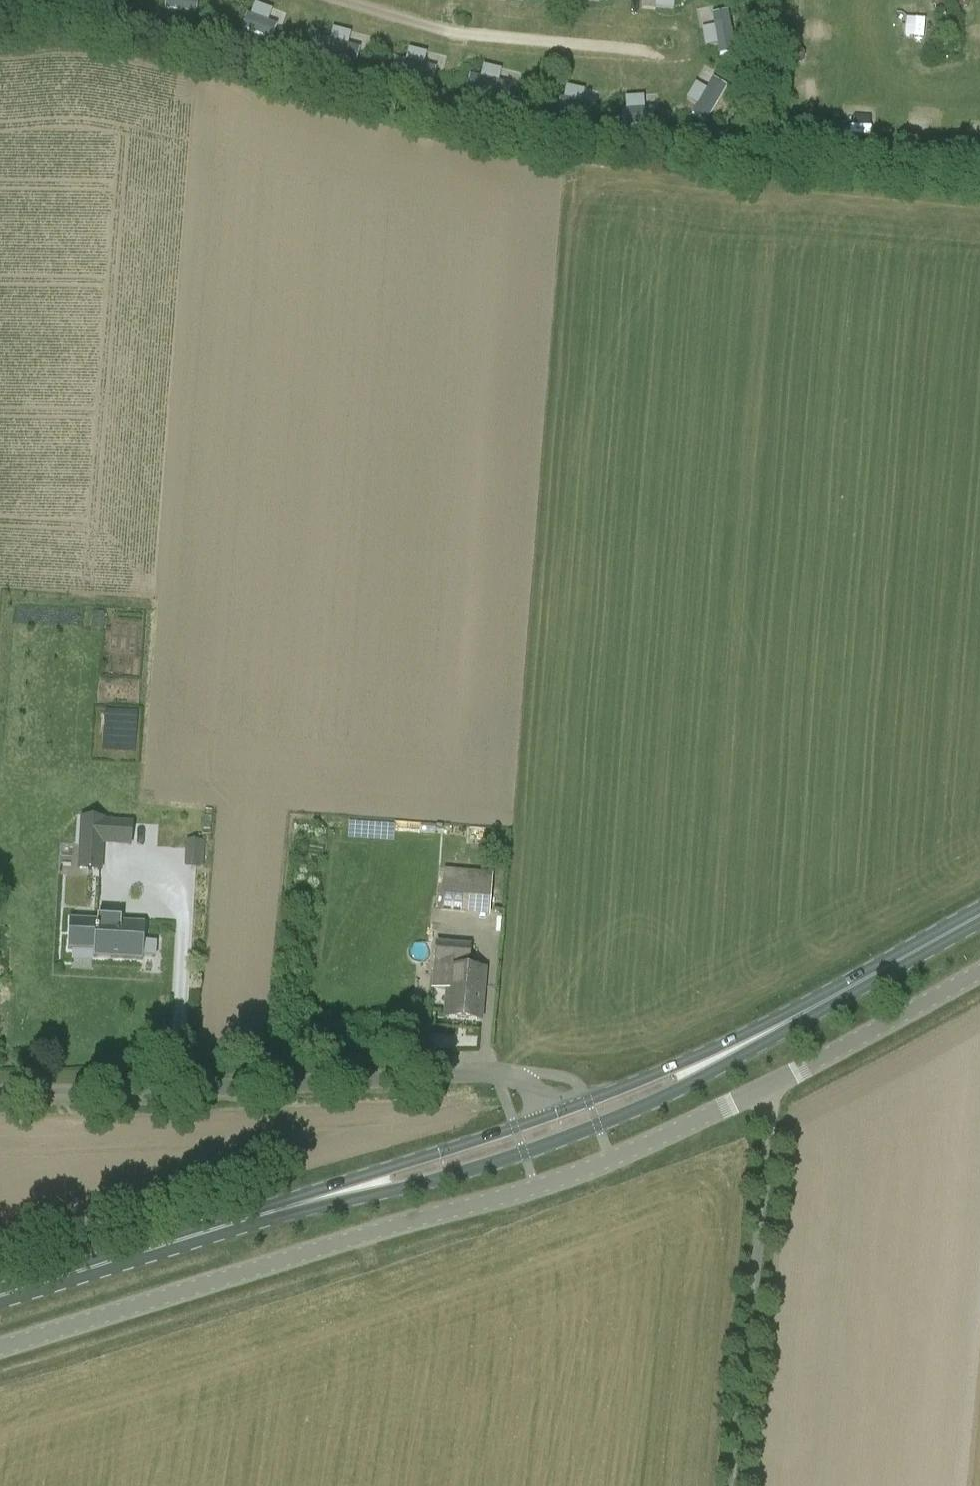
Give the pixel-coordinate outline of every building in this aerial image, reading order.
[(167,9),(198,13),(200,0),(168,0),(167,9)] [(657,8),(678,9),(679,0),(657,0),(657,8)] [(254,1),(243,28),(273,40),(279,25),(268,21),(273,8),(254,1)] [(720,53),(734,52),(732,10),(715,11),(716,26),(704,26),(705,45),(720,44),(720,53)] [(362,47),(350,43),(353,31),(335,26),(331,39),(321,36),(317,51),(358,63),(362,47)] [(426,65),(427,50),(409,48),(408,58),(396,57),(394,76),(436,80),(437,65),(426,65)] [(482,77),(471,74),(467,89),(509,100),(513,84),(500,81),(504,68),(485,64),(482,77)] [(695,82),(689,99),(698,102),(694,116),(713,123),(726,83),(712,78),(710,86),(695,82)] [(583,101),(586,89),(566,85),(560,113),(589,119),(593,103),(583,101)] [(657,122),(656,108),(647,109),(646,95),(625,95),(626,123),(657,122)] [(139,749),(139,709),(107,709),(106,749),(139,749)] [(81,824),(79,851),(102,852),(102,849),(130,851),(132,828),(104,827),(104,825),(81,824)] [(187,841),(185,865),(201,865),(202,842),(187,841)] [(63,867),(78,867),(78,843),(63,843),(63,867)] [(441,913),(489,917),(493,874),(444,869),(441,913)] [(70,924),(69,955),(95,957),(95,964),(141,966),(143,929),(121,927),(121,925),(97,924),(97,926),(70,924)] [(434,967),(449,968),(446,1010),(445,1018),(481,1021),(485,970),(469,969),(471,945),(436,942),(434,967)]
